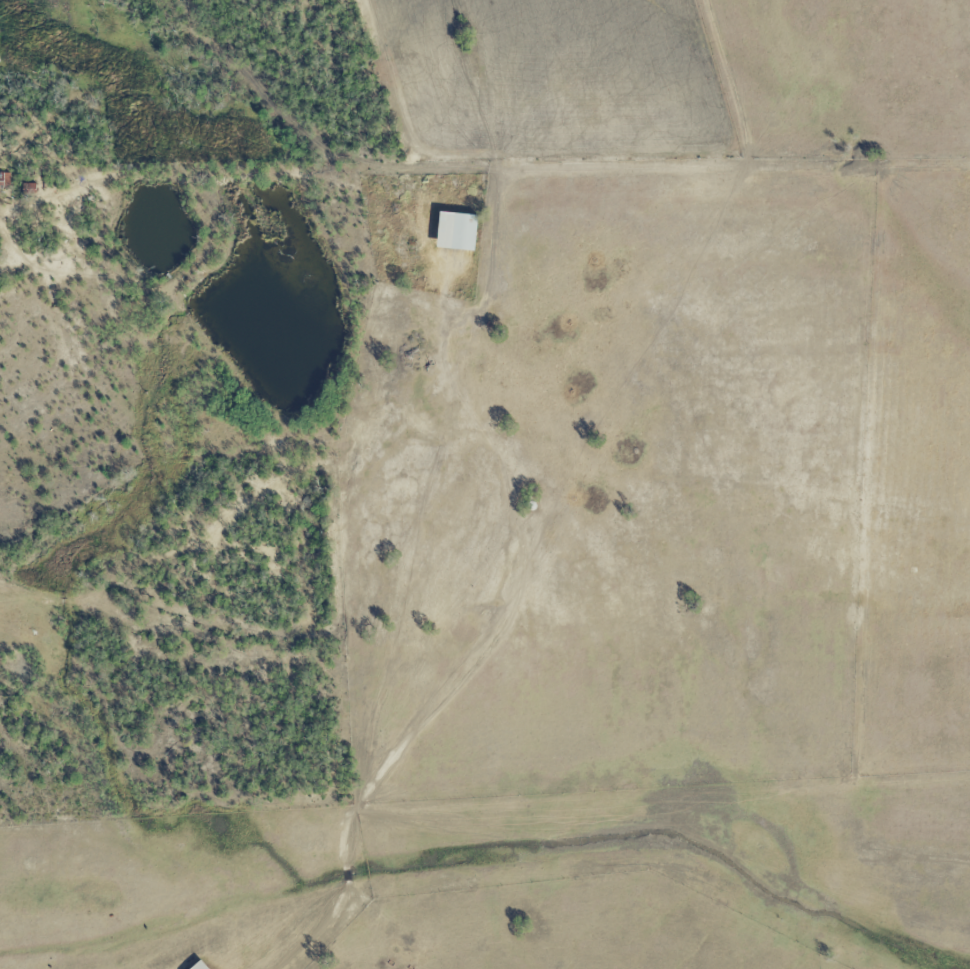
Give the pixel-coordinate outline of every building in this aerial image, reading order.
[(0,174),(0,189),(10,189),(10,174),(0,174)] [(436,247),(474,251),(478,216),(439,212),(436,247)] [(202,959),(190,968),(211,968),(202,959)]
